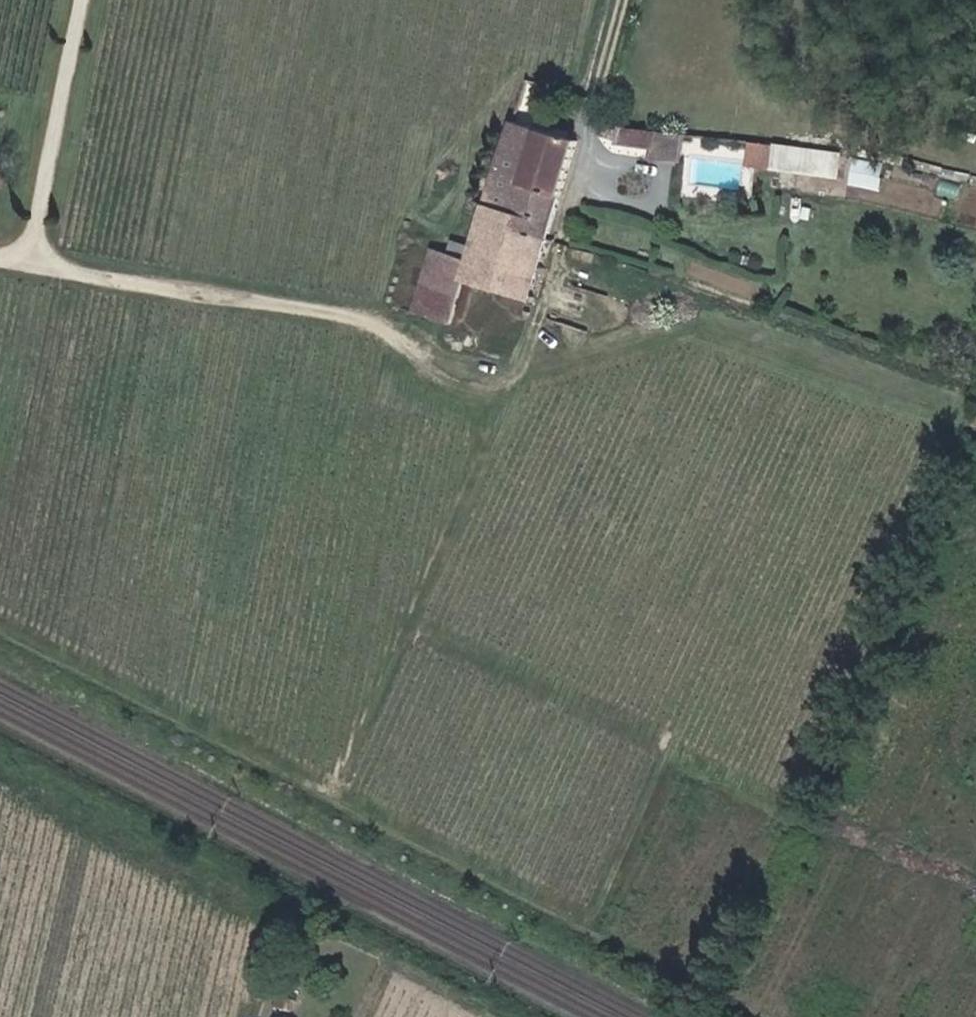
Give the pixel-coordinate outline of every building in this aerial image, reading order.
[(684,164),(690,135),(664,131),(612,116),(605,134),(621,141),(618,146),(654,152),(653,159),(654,159),(684,164)] [(515,124),(492,198),(523,208),(518,225),(546,234),(575,143),(515,124)] [(777,147),(755,144),(752,168),(844,179),(847,156),(777,147)] [(523,208),(492,198),(474,250),(440,241),(421,300),(455,311),(468,276),(497,285),(518,225),(523,208)] [(518,225),(497,285),(527,295),(546,234),(518,225)]
